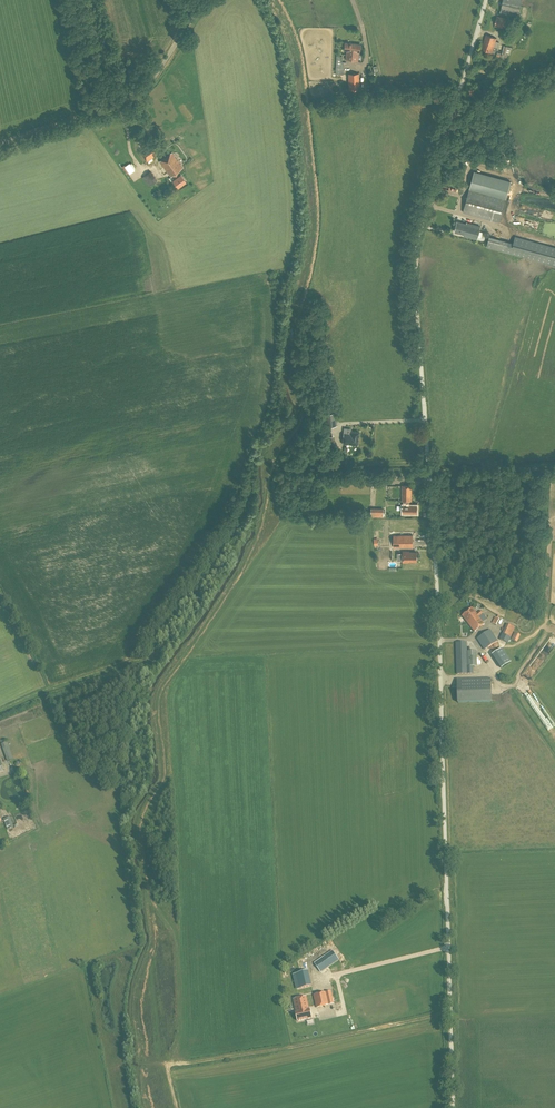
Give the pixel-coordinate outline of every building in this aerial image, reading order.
[(522,0),(503,0),(500,13),(518,16),(522,0)] [(505,29),(508,18),(497,16),(494,27),(505,29)] [(514,43),(519,27),(520,23),(513,21),(510,32),(502,30),(502,31),(500,37),(502,38),(507,40),(507,41),(514,43)] [(497,50),(497,48),(499,42),(495,41),(496,38),(486,35),(481,49),(492,53),(492,50),(497,51),(497,53),(496,57),(500,58),(501,54),(501,51),(497,50)] [(359,52),(360,44),(344,42),(343,50),(346,51),(345,59),(358,61),(359,52)] [(510,55),(511,48),(504,45),(500,59),(505,60),(507,56),(507,54),(510,55)] [(343,74),(343,62),(342,62),(342,56),(336,56),(335,74),(343,74)] [(360,94),(359,90),(359,73),(348,74),(348,90),(349,90),(349,94),(360,94)] [(491,94),(493,89),(490,89),(491,86),(485,84),(483,92),(491,94)] [(147,161),(157,154),(151,144),(140,152),(147,161)] [(178,187),(186,181),(181,174),(179,176),(177,172),(183,168),(172,152),(159,161),(170,177),(173,175),(175,179),(173,180),(178,187)] [(152,171),(143,178),(151,187),(160,180),(152,171)] [(470,188),(463,212),(494,221),(499,222),(510,181),(474,171),(470,188)] [(467,224),(457,222),(454,231),(464,234),(463,235),(477,239),(480,226),(467,223),(467,224)] [(486,247),(546,264),(554,266),(554,247),(551,246),(515,236),(513,243),(489,236),(486,247)] [(326,427),(337,426),(335,413),(324,415),(326,427)] [(358,446),(359,432),(349,431),(349,433),(344,433),(342,444),(358,446)] [(412,501),(412,485),(402,485),(402,501),(403,501),(403,506),(403,513),(417,513),(417,506),(409,506),(409,501),(412,501)] [(384,517),(384,508),(371,508),(371,513),(369,512),(369,518),(371,518),(371,516),(384,517)] [(399,536),(399,535),(394,535),(394,540),(394,547),(412,547),(412,540),(412,538),(415,538),(416,536),(399,536)] [(409,552),(409,551),(403,551),(403,562),(408,562),(408,561),(416,561),(416,552),(409,552)] [(397,568),(397,562),(389,562),(388,568),(389,568),(389,571),(396,571),(396,568),(397,568)] [(477,614),(472,608),(462,615),(475,632),(485,624),(479,617),(483,613),(481,610),(477,614)] [(501,617),(498,615),(497,618),(495,617),(492,623),(496,625),(497,623),(501,617)] [(508,643),(515,627),(507,623),(502,633),(500,639),(508,643)] [(484,650),(498,641),(491,629),(477,639),(484,650)] [(517,642),(520,635),(514,632),(511,639),(517,642)] [(467,651),(467,642),(456,642),(457,674),(473,674),(473,666),(477,666),(477,651),(467,651)] [(501,649),(492,655),(501,669),(510,662),(501,649)] [(458,702),(492,701),(491,678),(457,679),(458,702)] [(7,829),(14,827),(10,817),(3,819),(7,829)] [(320,971),(322,970),(339,959),(336,955),(332,950),(330,952),(329,952),(318,960),(314,963),(320,971)] [(293,990),(299,988),(312,985),(309,971),(295,974),(289,975),(293,990)] [(316,1008),(329,1005),(334,1004),(331,990),(313,995),(316,1008)] [(309,1009),(306,996),(293,999),(296,1012),(298,1021),(312,1018),(310,1009),(309,1009)]
